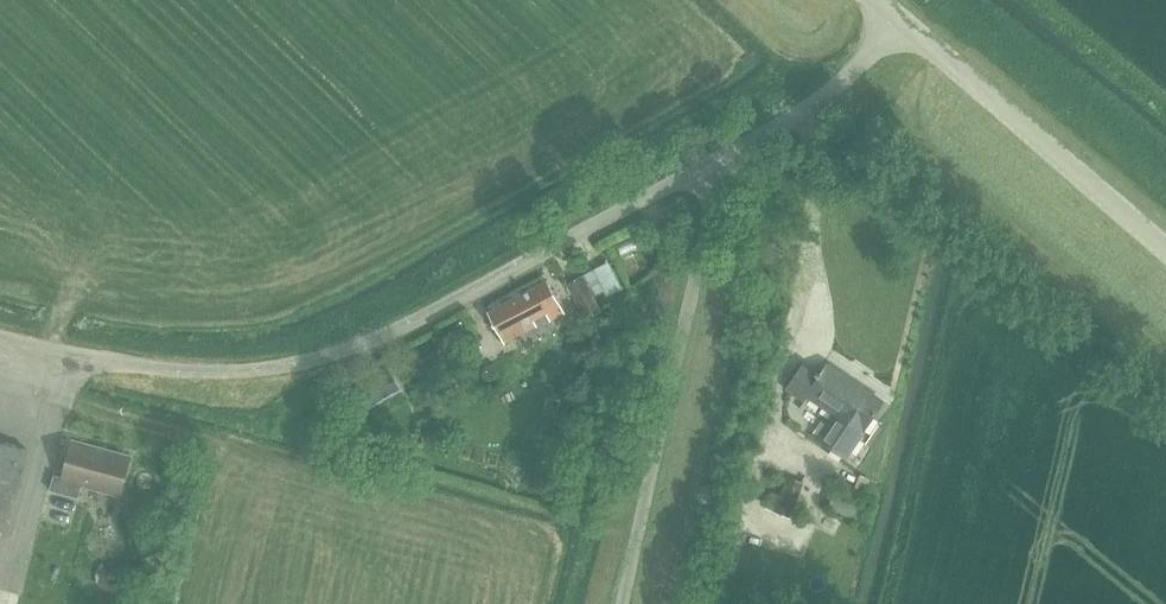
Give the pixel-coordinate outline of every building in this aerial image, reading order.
[(887,146),(892,141),(885,135),(881,141),(887,146)] [(594,296),(604,290),(593,269),(567,283),(586,319),(601,310),(594,296)] [(504,343),(523,333),(538,325),(534,318),(546,312),(550,320),(565,312),(547,280),(488,312),(504,343)] [(846,456),(882,401),(827,364),(821,374),(804,363),(787,388),(805,400),(808,395),(835,413),(818,438),(846,456)] [(368,379),(379,399),(397,388),(386,369),(368,379)] [(376,408),(364,387),(350,394),(361,416),(376,408)] [(4,531),(26,448),(0,441),(0,544),(4,531)] [(63,477),(54,475),(50,490),(78,498),(82,484),(120,494),(130,457),(73,441),(63,477)] [(867,506),(846,495),(839,509),(860,519),(867,506)]
